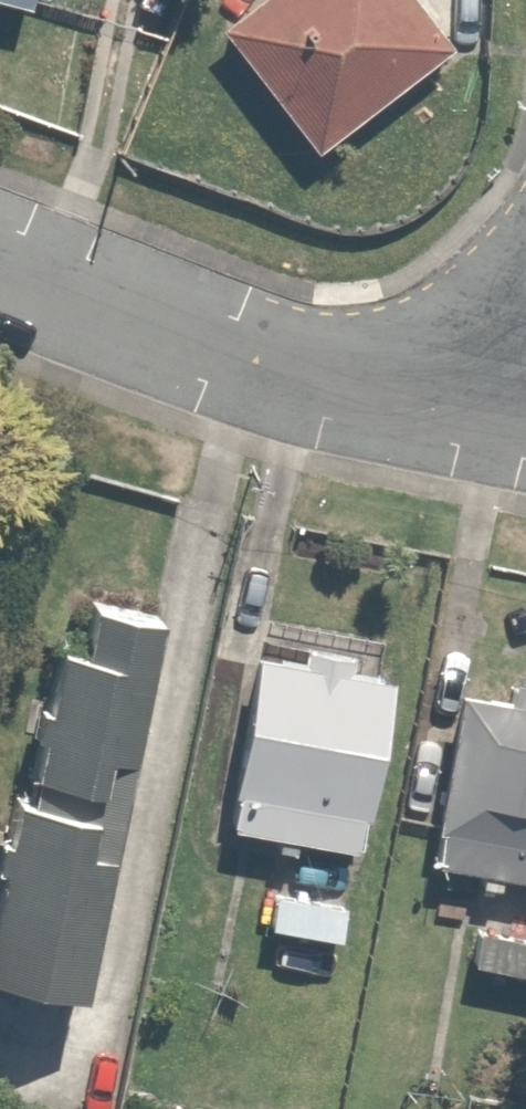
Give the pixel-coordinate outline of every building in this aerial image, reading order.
[(199,32),(296,143),(440,42),(404,0),(236,0),(199,32)] [(35,616),(0,787),(0,962),(73,977),(152,592),(80,577),(70,624),(35,616)] [(356,838),(383,649),(242,629),(215,818),(356,838)] [(446,678),(419,859),(525,875),(525,690),(446,678)] [(255,864),(245,916),(340,934),(350,881),(255,864)] [(459,961),(525,966),(525,920),(462,916),(459,961)]
